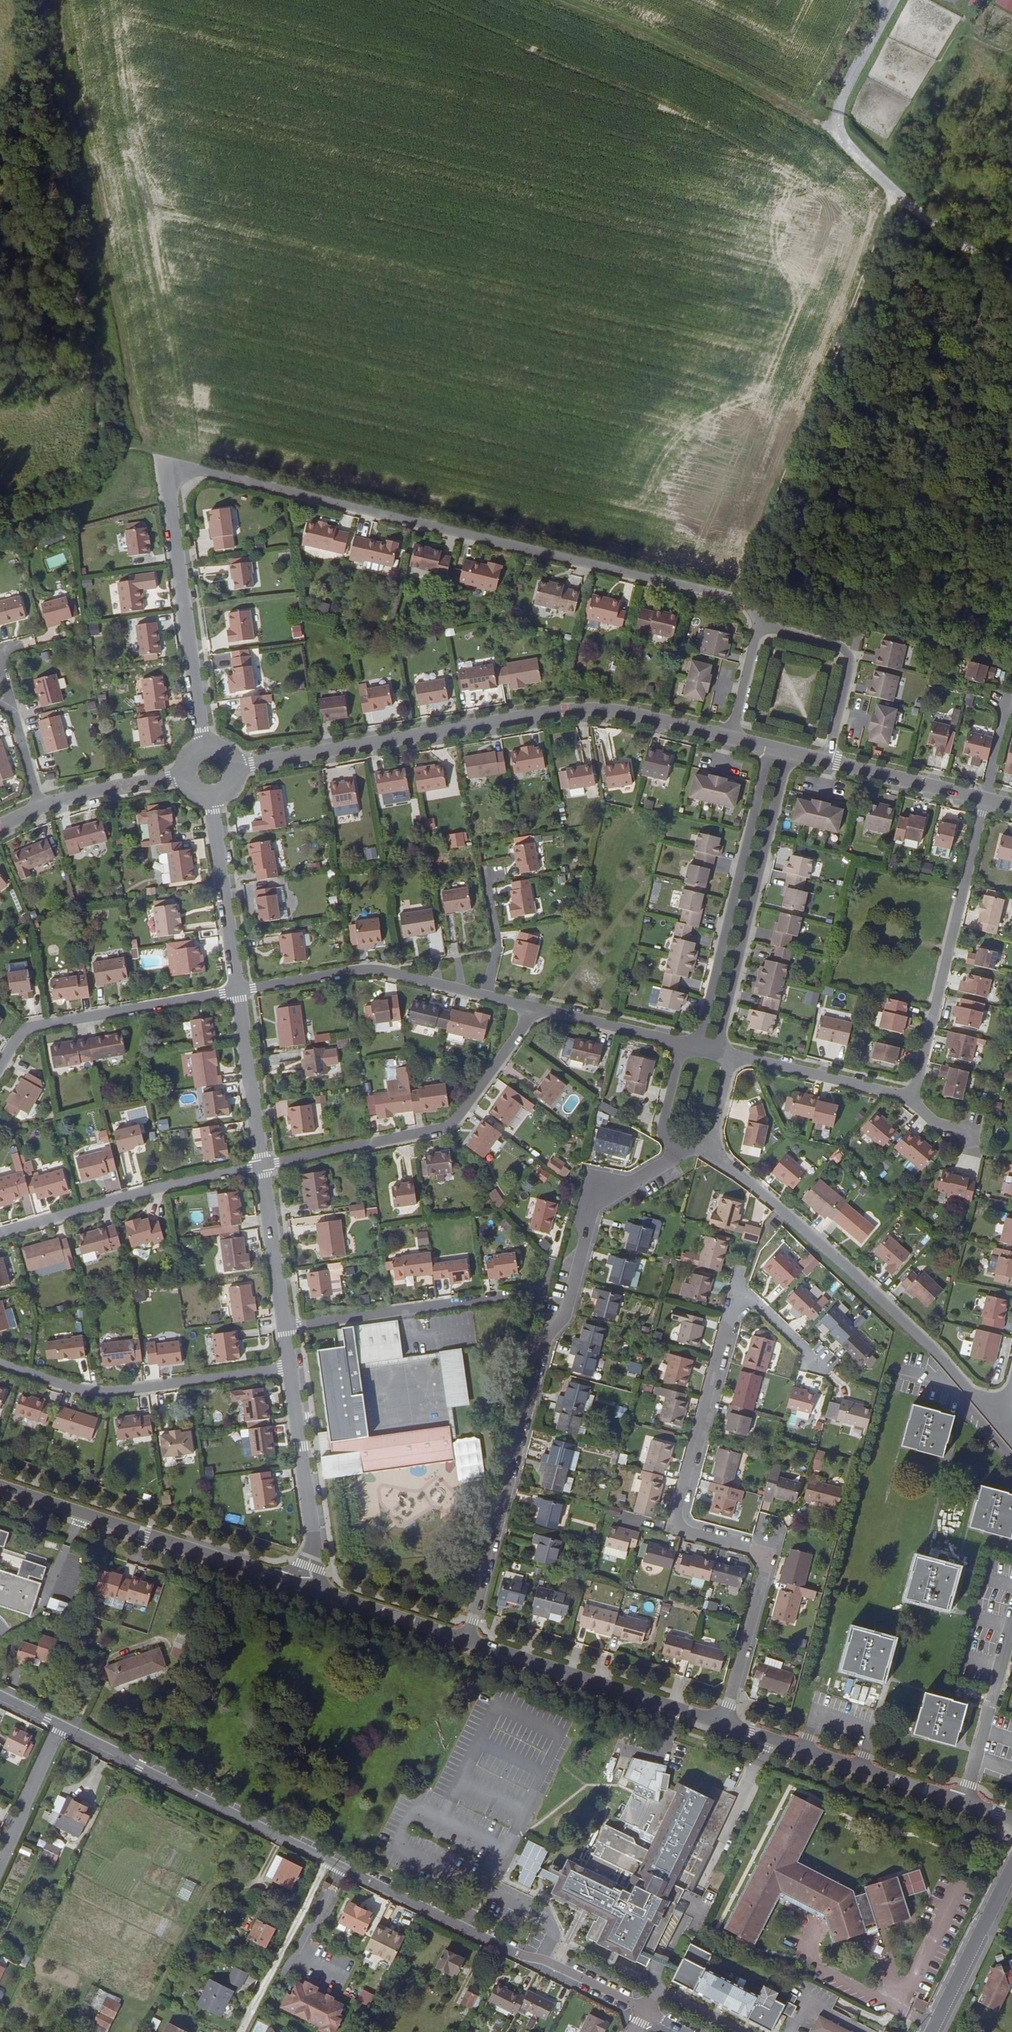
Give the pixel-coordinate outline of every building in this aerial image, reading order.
[(213,540),(214,551),(234,549),(229,510),(208,513),(211,528),(209,528),(211,540),(213,540)] [(307,524),(302,547),(311,549),(311,547),(317,548),(317,550),(321,551),(325,550),(331,551),(331,553),(342,556),(347,536),(336,533),(337,530),(307,524)] [(126,533),(129,559),(149,555),(147,530),(126,533)] [(354,538),(348,561),(362,564),(363,562),(392,569),(398,545),(387,543),(386,546),(368,542),(354,538)] [(415,546),(409,567),(435,574),(434,577),(445,579),(451,559),(441,556),(441,554),(430,551),(428,552),(426,551),(427,549),(415,546)] [(462,572),(459,584),(496,593),(503,567),(492,565),(491,568),(464,562),(462,572)] [(251,564),(230,567),(231,577),(233,577),(235,592),(252,589),(251,575),(252,575),(251,564)] [(132,583),(129,583),(118,585),(123,615),(145,612),(142,597),(140,597),(140,592),(157,589),(155,575),(131,578),(132,583)] [(539,584),(534,608),(566,615),(574,617),(580,594),(572,592),(564,590),(564,587),(555,585),(554,588),(539,584)] [(27,616),(22,596),(0,601),(0,623),(27,616)] [(50,604),(55,627),(70,624),(69,619),(80,616),(76,598),(50,604)] [(623,603),(613,601),(612,604),(593,600),(588,619),(624,628),(628,613),(621,611),(623,603)] [(328,615),(330,605),(319,603),(318,613),(328,615)] [(673,640),(678,620),(669,618),(669,615),(655,611),(654,613),(641,610),(636,631),(673,640)] [(233,643),(254,640),(250,611),(229,614),(231,631),(227,631),(228,643),(233,642),(233,643)] [(301,625),(292,627),(294,639),(303,637),(301,625)] [(137,629),(140,658),(160,655),(156,626),(137,629)] [(707,630),(700,654),(710,657),(719,659),(727,661),(729,654),(729,652),(726,652),(727,646),(729,636),(707,630)] [(878,658),(874,657),(872,665),(898,671),(904,647),(882,641),(879,651),(878,658)] [(249,658),(248,650),(231,652),(232,660),(249,658)] [(228,683),(230,694),(255,691),(250,658),(249,658),(232,660),(231,660),(233,677),(231,677),(232,683),(228,683)] [(509,664),(510,668),(512,684),(514,691),(526,688),(525,684),(544,681),(540,658),(509,664)] [(984,684),(986,678),(986,674),(996,677),(998,669),(971,662),(967,680),(984,684)] [(684,699),(698,702),(707,667),(692,664),(688,680),(687,683),(684,699)] [(467,670),(460,671),(462,691),(470,690),(470,692),(488,688),(488,690),(498,689),(494,665),(467,670)] [(710,668),(707,667),(698,702),(702,703),(704,694),(708,677),(710,668)] [(512,684),(510,668),(500,670),(503,685),(512,684)] [(874,672),(872,682),(870,689),(866,688),(864,696),(873,698),(891,702),(896,677),(874,672)] [(35,683),(43,709),(64,703),(57,677),(35,683)] [(708,677),(704,694),(708,694),(712,678),(708,677)] [(142,681),(145,713),(165,710),(164,702),(167,702),(166,695),(164,695),(162,678),(142,681)] [(417,684),(420,706),(449,701),(445,680),(417,684)] [(367,695),(360,696),(363,713),(371,712),(380,711),(379,708),(393,706),(390,687),(366,691),(367,695)] [(270,696),(240,700),(240,710),(242,717),(245,717),(247,734),(269,731),(265,705),(271,704),(270,696)] [(319,700),(322,722),(331,721),(330,720),(348,717),(345,696),(319,700)] [(98,711),(96,705),(89,706),(91,713),(98,711)] [(877,706),(875,716),(871,733),(869,742),(888,746),(897,711),(877,706)] [(959,725),(960,709),(953,709),(952,725),(959,725)] [(160,717),(138,721),(142,749),(164,746),(162,737),(161,737),(160,728),(162,727),(160,717)] [(40,724),(49,756),(69,751),(61,718),(40,724)] [(932,724),(928,744),(938,747),(936,756),(943,758),(951,728),(932,724)] [(973,756),(971,765),(980,767),(987,737),(969,733),(964,753),(973,756)] [(0,739),(0,788),(5,786),(3,780),(15,776),(2,738),(0,739)] [(511,754),(514,775),(545,770),(541,750),(535,750),(534,748),(525,749),(525,752),(511,754)] [(648,750),(641,776),(667,782),(672,765),(673,759),(657,755),(657,753),(648,750)] [(507,774),(503,754),(495,756),(495,754),(464,759),(467,780),(507,774)] [(605,770),(608,790),(633,786),(630,765),(605,770)] [(444,767),(414,772),(418,794),(446,789),(444,771),(444,767)] [(565,773),(568,793),(569,793),(582,791),(596,789),(593,768),(565,773)] [(375,774),(378,795),(408,791),(405,774),(384,777),(383,773),(375,774)] [(568,791),(565,774),(558,775),(560,793),(568,791)] [(693,799),(698,777),(694,776),(689,798),(693,799)] [(709,776),(708,780),(725,784),(726,780),(709,776)] [(739,787),(725,784),(708,780),(698,777),(693,799),(698,801),(702,802),(709,803),(712,804),(721,806),(724,807),(733,809),(739,787)] [(338,783),(331,784),(334,809),(358,805),(354,783),(338,786),(338,783)] [(252,832),(288,827),(283,790),(267,793),(263,794),(266,821),(251,822),(252,832)] [(582,791),(569,793),(570,800),(583,798),(582,791)] [(830,808),(812,804),(799,800),(793,823),(803,825),(806,826),(814,828),(818,829),(825,830),(829,831),(838,834),(843,812),(830,808)] [(814,800),(812,804),(830,808),(831,804),(814,800)] [(894,808),(887,807),(886,811),(879,810),(868,807),(863,830),(888,835),(894,808)] [(150,837),(151,847),(161,846),(173,844),(171,828),(173,828),(172,822),(173,822),(172,810),(160,811),(149,813),(148,813),(150,837)] [(927,817),(922,816),(920,820),(916,818),(909,817),(903,841),(920,845),(927,817)] [(426,829),(435,829),(435,818),(425,819),(426,829)] [(63,826),(67,850),(78,848),(77,844),(105,840),(103,820),(63,826)] [(957,824),(950,823),(949,827),(945,826),(938,824),(932,847),(950,852),(957,824)] [(465,831),(448,834),(450,847),(467,845),(465,831)] [(700,831),(695,851),(697,852),(716,857),(721,858),(723,850),(719,849),(720,844),(722,837),(700,831)] [(9,853),(19,879),(28,875),(26,868),(52,858),(44,838),(9,853)] [(1002,838),(998,857),(1011,861),(1011,840),(1002,838)] [(173,844),(161,846),(162,848),(162,855),(168,854),(169,865),(172,884),(195,881),(194,869),(191,869),(190,862),(192,862),(190,850),(183,851),(182,843),(173,844)] [(257,873),(258,882),(279,879),(275,853),(272,854),(271,843),(249,846),(250,856),(253,856),(256,873),(257,873)] [(534,845),(515,847),(518,869),(520,869),(521,874),(539,872),(538,869),(534,845)] [(368,859),(376,857),(374,847),(365,849),(368,859)] [(948,861),(950,852),(932,847),(930,856),(948,861)] [(716,857),(697,852),(694,863),(713,868),(716,857)] [(169,865),(168,854),(162,855),(159,858),(159,863),(162,865),(169,865)] [(792,857),(791,864),(790,868),(785,867),(783,874),(788,875),(807,879),(810,880),(814,863),(792,857)] [(713,868),(694,863),(691,863),(686,883),(688,883),(704,887),(708,888),(710,880),(708,879),(710,871),(712,872),(713,868)] [(314,873),(321,872),(320,865),(313,866),(314,873)] [(807,879),(788,875),(786,882),(805,886),(807,879)] [(535,915),(529,881),(512,884),(513,893),(511,893),(513,906),(508,906),(510,920),(535,915)] [(654,881),(651,897),(659,899),(662,883),(654,881)] [(803,893),(805,886),(786,882),(784,889),(788,890),(785,898),(783,909),(785,909),(800,913),(802,913),(803,910),(806,898),(807,894),(803,893)] [(688,883),(687,888),(702,892),(704,887),(688,883)] [(441,892),(445,913),(452,913),(471,909),(467,887),(451,890),(441,892)] [(687,888),(685,887),(680,908),(684,909),(681,919),(688,920),(701,923),(703,913),(701,913),(703,904),(706,892),(702,892),(687,888)] [(255,891),(260,924),(280,921),(277,895),(276,888),(255,891)] [(1005,892),(990,889),(989,895),(1004,899),(1005,892)] [(983,913),(979,929),(998,934),(1006,899),(1004,899),(989,895),(987,895),(985,904),(982,903),(980,912),(983,913)] [(155,908),(159,937),(180,934),(176,905),(155,908)] [(784,913),(783,915),(799,919),(799,917),(800,913),(785,909),(784,913)] [(401,915),(405,939),(436,934),(432,910),(403,915),(401,915)] [(781,915),(779,925),(777,934),(774,934),(772,941),(790,945),(793,938),(796,939),(797,935),(800,923),(801,919),(799,919),(783,915),(781,915)] [(356,926),(361,950),(371,948),(370,943),(377,942),(384,941),(379,917),(355,921),(356,926)] [(678,922),(675,937),(690,940),(693,925),(687,924),(678,922)] [(354,947),(360,946),(356,926),(351,927),(354,947)] [(517,934),(511,965),(531,970),(537,947),(533,946),(535,938),(517,934)] [(302,936),(280,939),(281,948),(283,948),(286,968),(306,965),(302,936)] [(670,956),(696,962),(698,955),(694,954),(695,950),(697,942),(690,940),(675,937),(670,956)] [(172,979),(180,977),(177,951),(196,948),(194,941),(167,944),(172,979)] [(790,945),(772,941),(770,946),(777,948),(788,951),(790,945)] [(177,951),(180,977),(202,974),(200,956),(199,948),(196,948),(177,951)] [(777,948),(775,956),(790,959),(792,952),(788,951),(777,948)] [(969,957),(968,963),(994,969),(998,952),(980,949),(979,955),(978,959),(969,957)] [(688,978),(690,970),(691,967),(695,968),(696,962),(670,956),(664,982),(678,986),(681,976),(688,978)] [(758,978),(784,984),(790,959),(775,956),(773,963),(766,962),(765,968),(764,973),(760,972),(758,978)] [(105,982),(119,980),(127,978),(124,958),(93,963),(97,987),(105,985),(105,982)] [(32,996),(27,968),(7,972),(10,992),(23,990),(24,997),(32,996)] [(970,975),(968,982),(968,985),(962,985),(960,992),(988,998),(992,981),(970,975)] [(89,998),(85,976),(49,982),(52,1002),(71,999),(71,1001),(89,998)] [(763,1006),(778,1010),(784,984),(758,978),(756,985),(760,986),(759,991),(758,997),(765,998),(763,1006)] [(678,986),(664,982),(662,989),(677,992),(678,986)] [(677,992),(662,989),(658,1006),(680,1011),(682,1003),(683,1000),(687,1001),(688,995),(677,992)] [(805,1003),(817,1006),(821,993),(808,990),(805,1003)] [(387,1001),(381,1002),(370,1004),(373,1024),(401,1021),(398,996),(387,998),(387,1001)] [(902,1036),(904,1031),(905,1026),(909,1027),(911,1020),(905,1018),(909,1004),(889,999),(885,1014),(884,1014),(880,1030),(902,1036)] [(447,1029),(451,1012),(440,1010),(441,1007),(414,1002),(409,1022),(435,1028),(435,1027),(447,1029)] [(778,1010),(763,1006),(761,1013),(776,1016),(778,1010)] [(282,1039),(283,1048),(306,1045),(301,1007),(278,1010),(282,1039)] [(983,1014),(957,1008),(955,1014),(959,1015),(958,1019),(957,1024),(979,1030),(983,1014)] [(447,1029),(446,1033),(466,1038),(484,1042),(490,1016),(480,1013),(479,1016),(461,1013),(452,1010),(451,1012),(447,1029)] [(759,1021),(758,1025),(756,1031),(771,1036),(776,1016),(761,1013),(750,1010),(748,1018),(759,1021)] [(986,1011),(981,1030),(986,1031),(991,1012),(986,1011)] [(847,1046),(853,1023),(823,1016),(817,1037),(839,1042),(839,1044),(847,1046)] [(192,1021),(195,1048),(215,1045),(212,1019),(192,1021)] [(951,1031),(947,1046),(953,1047),(952,1052),(950,1059),(972,1063),(978,1037),(951,1031)] [(123,1033),(90,1039),(93,1059),(127,1053),(123,1033)] [(317,1044),(331,1042),(330,1035),(316,1037),(317,1044)] [(78,1043),(52,1047),(55,1067),(82,1063),(81,1061),(93,1059),(90,1039),(78,1041),(78,1043)] [(575,1040),(570,1060),(600,1067),(605,1047),(597,1045),(575,1040)] [(348,1048),(347,1041),(338,1042),(339,1049),(348,1048)] [(895,1066),(896,1061),(897,1056),(902,1058),(904,1051),(877,1045),(873,1061),(895,1066)] [(306,1062),(308,1078),(327,1076),(324,1050),(305,1052),(306,1062)] [(191,1054),(195,1088),(218,1084),(215,1065),(218,1065),(216,1051),(191,1054)] [(268,1056),(270,1071),(279,1070),(277,1054),(268,1056)] [(624,1092),(643,1097),(646,1085),(645,1085),(648,1074),(652,1074),(655,1062),(632,1057),(626,1080),(627,1081),(624,1092)] [(940,1075),(949,1077),(948,1081),(944,1096),(963,1100),(970,1072),(943,1066),(940,1075)] [(410,1094),(406,1069),(396,1071),(397,1083),(386,1084),(387,1095),(373,1097),(376,1117),(379,1117),(380,1120),(389,1119),(388,1115),(413,1112),(410,1094)] [(549,1075),(534,1095),(551,1107),(566,1086),(549,1075)] [(24,1081),(17,1092),(14,1099),(11,1097),(6,1105),(8,1106),(4,1113),(15,1119),(19,1112),(29,1117),(34,1108),(42,1094),(41,1093),(44,1089),(43,1084),(30,1076),(26,1082),(24,1081)] [(162,1093),(173,1091),(172,1084),(161,1086),(162,1093)] [(419,1093),(410,1094),(413,1112),(413,1114),(431,1112),(430,1110),(449,1107),(446,1086),(419,1090),(419,1093)] [(529,1101),(509,1086),(503,1094),(505,1096),(491,1115),(509,1128),(524,1107),(529,1101)] [(223,1091),(203,1094),(205,1118),(229,1115),(228,1106),(225,1106),(223,1091)] [(819,1099),(820,1097),(797,1091),(795,1097),(791,1111),(791,1112),(814,1118),(819,1099)] [(325,1103),(324,1096),(315,1097),(316,1104),(325,1103)] [(791,1111),(795,1097),(789,1096),(786,1110),(791,1111)] [(839,1107),(831,1105),(827,1104),(828,1100),(820,1097),(819,1099),(814,1118),(813,1122),(835,1128),(839,1107)] [(529,1101),(524,1107),(537,1115),(541,1109),(529,1101)] [(760,1148),(765,1124),(762,1123),(763,1115),(762,1101),(750,1107),(750,1112),(743,1144),(760,1148)] [(600,1111),(616,1115),(618,1107),(602,1103),(600,1111)] [(292,1119),(294,1137),(315,1134),(311,1108),(289,1111),(290,1120),(292,1119)] [(25,1122),(29,1117),(19,1112),(15,1119),(21,1122),(25,1122)] [(597,1122),(608,1123),(609,1113),(598,1112),(597,1122)] [(877,1113),(863,1130),(884,1148),(898,1131),(877,1113)] [(159,1131),(170,1128),(168,1118),(157,1120),(159,1131)] [(502,1134),(484,1121),(479,1129),(480,1130),(473,1140),(490,1151),(502,1134)] [(112,1132),(119,1154),(127,1151),(126,1147),(132,1146),(133,1148),(143,1145),(138,1125),(112,1132)] [(218,1125),(199,1128),(202,1146),(204,1162),(226,1159),(226,1156),(229,1156),(228,1148),(225,1148),(222,1132),(219,1133),(218,1125)] [(598,1128),(593,1149),(624,1157),(629,1136),(598,1128)] [(107,1130),(99,1132),(102,1144),(110,1142),(107,1130)] [(925,1170),(937,1156),(931,1150),(934,1147),(921,1137),(919,1139),(909,1130),(896,1146),(925,1170)] [(940,1152),(934,1147),(931,1150),(937,1156),(940,1152)] [(117,1169),(110,1148),(101,1150),(102,1152),(76,1160),(82,1181),(108,1174),(108,1172),(117,1169)] [(795,1186),(810,1169),(789,1151),(773,1170),(785,1180),(786,1179),(795,1186)] [(435,1154),(426,1155),(428,1176),(437,1175),(444,1175),(452,1173),(450,1153),(435,1155),(435,1154)] [(552,1158),(546,1166),(557,1173),(563,1165),(552,1158)] [(38,1200),(54,1196),(69,1191),(64,1170),(33,1179),(36,1193),(38,1200)] [(24,1171),(0,1178),(0,1208),(8,1205),(6,1201),(13,1199),(31,1194),(27,1181),(24,1171)] [(326,1172),(302,1175),(306,1206),(308,1206),(309,1213),(327,1211),(326,1203),(329,1202),(326,1172)] [(553,1179),(543,1172),(538,1178),(549,1185),(553,1179)] [(952,1181),(953,1177),(944,1175),(938,1197),(948,1200),(947,1202),(972,1208),(976,1196),(977,1188),(969,1186),(970,1185),(957,1182),(952,1181)] [(118,1177),(104,1179),(106,1191),(119,1190),(118,1177)] [(833,1187),(821,1178),(806,1196),(817,1205),(816,1206),(827,1216),(830,1213),(835,1217),(848,1201),(844,1197),(844,1196),(834,1187),(833,1187)] [(33,1179),(27,1181),(31,1194),(36,1193),(33,1179)] [(391,1189),(393,1208),(415,1206),(412,1185),(405,1186),(405,1187),(391,1189)] [(496,1188),(488,1193),(497,1207),(505,1202),(496,1188)] [(238,1225),(241,1224),(241,1217),(242,1217),(239,1191),(219,1194),(222,1227),(202,1230),(203,1235),(239,1230),(238,1225)] [(711,1211),(708,1221),(742,1231),(741,1235),(757,1239),(761,1225),(745,1220),(744,1225),(736,1223),(738,1219),(735,1218),(737,1212),(740,1201),(721,1195),(716,1212),(711,1211)] [(532,1218),(529,1228),(548,1233),(556,1203),(536,1198),(532,1218)] [(877,1226),(848,1201),(835,1217),(863,1242),(877,1226)] [(365,1217),(364,1210),(355,1211),(356,1218),(365,1217)] [(643,1215),(640,1225),(651,1229),(649,1237),(656,1239),(661,1222),(660,1220),(643,1215)] [(148,1216),(139,1219),(135,1220),(134,1216),(124,1219),(130,1244),(137,1243),(143,1245),(145,1240),(151,1238),(152,1242),(163,1239),(158,1220),(150,1222),(148,1216)] [(1001,1242),(1011,1244),(1011,1218),(1007,1217),(1001,1242)] [(317,1224),(319,1244),(324,1244),(326,1259),(346,1256),(340,1220),(317,1224)] [(120,1245),(114,1221),(75,1232),(80,1251),(92,1248),(97,1247),(98,1252),(120,1245)] [(630,1231),(626,1246),(645,1252),(651,1229),(626,1222),(624,1230),(630,1231)] [(765,1226),(772,1232),(775,1229),(768,1223),(765,1226)] [(245,1230),(246,1243),(258,1243),(257,1229),(245,1230)] [(221,1232),(222,1241),(240,1239),(239,1230),(221,1232)] [(419,1233),(421,1246),(428,1244),(427,1232),(419,1233)] [(893,1273),(911,1252),(890,1233),(875,1249),(890,1262),(886,1267),(893,1273)] [(700,1256),(698,1263),(721,1269),(725,1250),(721,1249),(723,1239),(706,1235),(700,1256)] [(48,1243),(46,1240),(25,1246),(31,1267),(66,1258),(69,1267),(76,1265),(73,1256),(68,1237),(61,1239),(60,1239),(48,1243)] [(222,1241),(226,1273),(251,1269),(250,1258),(247,1258),(244,1238),(222,1241)] [(92,1248),(80,1251),(83,1262),(96,1258),(95,1253),(98,1252),(97,1247),(92,1248)] [(768,1260),(763,1266),(774,1277),(779,1281),(777,1283),(784,1289),(799,1271),(772,1247),(765,1256),(768,1260)] [(1003,1248),(997,1275),(996,1280),(1005,1283),(1006,1277),(1011,1278),(1011,1250),(1010,1249),(1003,1248)] [(684,1259),(698,1263),(700,1256),(686,1252),(684,1259)] [(404,1277),(425,1275),(425,1276),(434,1274),(432,1266),(431,1254),(401,1258),(401,1259),(392,1260),(392,1262),(394,1270),(395,1279),(395,1281),(405,1280),(404,1277)] [(488,1262),(490,1280),(504,1278),(504,1276),(518,1274),(515,1254),(493,1257),(494,1261),(488,1262)] [(992,1272),(997,1274),(1001,1258),(996,1257),(996,1256),(993,1255),(992,1256),(992,1258),(993,1258),(990,1270),(989,1269),(988,1272),(989,1273),(992,1273),(992,1272)] [(610,1279),(629,1285),(635,1262),(610,1256),(608,1263),(613,1265),(610,1279)] [(805,1274),(818,1260),(813,1256),(800,1270),(805,1274)] [(11,1285),(3,1259),(0,1260),(0,1288),(11,1285)] [(468,1260),(432,1266),(434,1274),(435,1281),(449,1279),(450,1285),(457,1285),(457,1282),(471,1280),(468,1260)] [(344,1271),(343,1262),(329,1264),(330,1273),(340,1272),(344,1271)] [(394,1270),(392,1262),(384,1264),(385,1271),(394,1270)] [(945,1286),(918,1263),(903,1281),(909,1286),(910,1285),(930,1302),(945,1286)] [(774,1277),(763,1266),(760,1269),(771,1280),(774,1277)] [(310,1275),(313,1300),(343,1296),(340,1272),(330,1273),(310,1275)] [(712,1278),(692,1272),(688,1284),(690,1285),(686,1297),(704,1302),(708,1287),(710,1287),(712,1278)] [(229,1288),(233,1323),(254,1320),(254,1312),(257,1311),(256,1301),(252,1302),(250,1285),(229,1288)] [(810,1320),(828,1300),(823,1296),(817,1302),(807,1293),(800,1286),(787,1299),(794,1305),(793,1306),(803,1317),(805,1315),(810,1320)] [(813,1286),(807,1293),(817,1302),(823,1296),(813,1286)] [(620,1295),(594,1289),(592,1297),(599,1298),(596,1313),(614,1318),(620,1295)] [(986,1315),(984,1322),(1005,1327),(1007,1319),(1004,1318),(1009,1298),(988,1293),(984,1315),(986,1315)] [(10,1330),(1,1302),(0,1302),(0,1333),(10,1330)] [(852,1324),(834,1306),(820,1320),(832,1331),(830,1333),(842,1344),(853,1333),(857,1329),(866,1319),(861,1315),(852,1324)] [(682,1321),(677,1342),(692,1346),(695,1337),(699,1338),(702,1326),(699,1325),(701,1318),(672,1311),(670,1317),(682,1321)] [(218,1313),(209,1315),(211,1324),(220,1321),(218,1313)] [(338,1454),(321,1457),(325,1480),(358,1476),(455,1463),(452,1443),(450,1429),(369,1439),(360,1371),(359,1364),(403,1359),(398,1320),(343,1327),(346,1347),(340,1348),(320,1351),(331,1432),(335,1432),(338,1454)] [(573,1344),(599,1351),(605,1328),(585,1323),(581,1337),(576,1336),(573,1344)] [(346,1347),(343,1327),(337,1328),(340,1348),(346,1347)] [(1004,1332),(979,1327),(973,1355),(996,1361),(1004,1332)] [(213,1336),(216,1363),(241,1360),(240,1351),(237,1352),(235,1333),(213,1336)] [(746,1352),(743,1364),(765,1370),(774,1338),(754,1333),(749,1353),(746,1352)] [(874,1353),(853,1333),(842,1344),(841,1345),(861,1366),(874,1353)] [(55,1355),(56,1358),(74,1356),(74,1357),(83,1357),(80,1334),(70,1335),(70,1337),(43,1341),(45,1357),(55,1355)] [(897,1337),(893,1342),(898,1347),(902,1340),(897,1337)] [(98,1343),(101,1364),(132,1361),(141,1360),(138,1339),(130,1340),(98,1343)] [(157,1366),(180,1363),(178,1342),(154,1344),(154,1342),(145,1343),(148,1364),(156,1363),(157,1366)] [(593,1374),(599,1351),(573,1344),(571,1352),(577,1354),(574,1369),(593,1374)] [(450,1429),(452,1443),(458,1441),(454,1408),(468,1406),(461,1351),(403,1359),(359,1364),(360,1371),(442,1360),(450,1429)] [(670,1360),(665,1378),(685,1384),(690,1370),(686,1368),(689,1357),(669,1352),(666,1360),(670,1360)] [(629,1361),(628,1372),(641,1373),(643,1363),(629,1361)] [(743,1369),(733,1404),(752,1408),(755,1409),(757,1401),(764,1375),(743,1369)] [(590,1386),(570,1381),(566,1396),(559,1394),(557,1402),(584,1409),(586,1400),(589,1388),(590,1386)] [(686,1391),(657,1383),(655,1391),(667,1395),(660,1419),(681,1425),(687,1400),(684,1399),(686,1391)] [(802,1387),(793,1384),(787,1406),(811,1413),(817,1395),(801,1390),(802,1387)] [(596,1390),(589,1388),(586,1400),(593,1401),(596,1390)] [(243,1400),(246,1423),(269,1421),(268,1412),(266,1412),(264,1398),(263,1398),(263,1391),(231,1394),(232,1402),(243,1400)] [(44,1398),(35,1395),(34,1398),(29,1397),(19,1393),(13,1411),(44,1420),(50,1403),(43,1401),(44,1398)] [(868,1429),(873,1410),(849,1403),(850,1400),(842,1398),(840,1407),(830,1404),(826,1419),(836,1419),(868,1429)] [(578,1432),(584,1409),(557,1402),(555,1410),(561,1412),(557,1427),(578,1432)] [(733,1404),(731,1403),(729,1410),(732,1411),(727,1429),(747,1435),(752,1417),(750,1416),(752,1408),(733,1404)] [(97,1416),(58,1404),(52,1424),(90,1436),(97,1416)] [(615,1417),(621,1419),(626,1407),(620,1405),(615,1417)] [(953,1417),(914,1406),(902,1449),(942,1460),(953,1417)] [(115,1436),(151,1431),(148,1413),(138,1415),(137,1412),(128,1413),(129,1416),(113,1419),(115,1436)] [(822,1430),(826,1415),(819,1413),(815,1428),(822,1430)] [(585,1434),(589,1419),(582,1417),(578,1432),(585,1434)] [(276,1455),(273,1428),(252,1430),(255,1457),(276,1455)] [(861,1437),(862,1429),(852,1428),(851,1436),(861,1437)] [(192,1431),(182,1432),(171,1434),(162,1436),(164,1456),(174,1455),(178,1457),(182,1457),(185,1453),(195,1452),(192,1431)] [(575,1445),(554,1439),(551,1454),(544,1453),(542,1460),(568,1466),(575,1445)] [(674,1444),(652,1439),(646,1461),(667,1467),(674,1444)] [(479,1443),(456,1446),(461,1484),(484,1481),(479,1443)] [(717,1474),(716,1481),(733,1485),(742,1452),(722,1446),(714,1474),(717,1474)] [(819,1450),(814,1470),(822,1471),(826,1452),(819,1450)] [(562,1491),(568,1466),(542,1460),(540,1468),(546,1470),(542,1486),(562,1491)] [(772,1463),(770,1473),(779,1475),(781,1466),(772,1463)] [(663,1473),(643,1468),(640,1476),(643,1477),(636,1501),(656,1506),(662,1483),(660,1482),(663,1473)] [(779,1475),(770,1473),(766,1487),(776,1490),(775,1494),(796,1499),(801,1481),(779,1475)] [(811,1500),(812,1499),(839,1507),(843,1489),(817,1481),(817,1480),(810,1478),(804,1498),(811,1500)] [(272,1480),(250,1483),(254,1511),(276,1508),(272,1480)] [(716,1481),(713,1480),(711,1489),(719,1491),(713,1510),(732,1515),(737,1499),(742,1501),(745,1489),(740,1487),(733,1485),(716,1481)] [(766,1487),(763,1498),(773,1501),(775,1494),(776,1490),(766,1487)] [(1011,1531),(1011,1496),(979,1487),(967,1529),(1009,1541),(1011,1531)] [(163,1505),(171,1503),(169,1495),(161,1496),(163,1505)] [(543,1508),(539,1522),(558,1527),(564,1505),(538,1498),(536,1506),(543,1508)] [(630,1546),(637,1547),(641,1532),(635,1531),(634,1534),(611,1528),(606,1546),(629,1552),(630,1546)] [(0,1531),(0,1547),(4,1548),(9,1533),(0,1531)] [(588,1533),(586,1541),(596,1543),(597,1535),(588,1533)] [(561,1543),(536,1536),(534,1543),(540,1545),(536,1560),(555,1565),(561,1543)] [(671,1568),(676,1551),(649,1543),(644,1560),(671,1568)] [(785,1564),(780,1580),(789,1583),(804,1587),(814,1555),(792,1549),(786,1565),(785,1564)] [(29,1616),(39,1585),(31,1582),(32,1579),(40,1581),(45,1567),(0,1552),(0,1607),(29,1616)] [(678,1571),(710,1580),(711,1577),(715,1561),(683,1552),(678,1571)] [(946,1610),(957,1569),(919,1559),(916,1559),(905,1600),(946,1610)] [(745,1570),(715,1561),(711,1577),(741,1585),(745,1570)] [(110,1573),(101,1570),(93,1594),(105,1598),(106,1596),(114,1599),(121,1576),(122,1575),(111,1571),(110,1573)] [(506,1570),(504,1577),(522,1582),(524,1574),(506,1570)] [(124,1602),(131,1579),(121,1576),(114,1599),(124,1602)] [(141,1579),(132,1576),(125,1599),(146,1606),(153,1586),(140,1581),(141,1579)] [(504,1577),(497,1602),(505,1605),(507,1598),(521,1602),(527,1583),(522,1582),(504,1577)] [(793,1623),(804,1587),(789,1583),(787,1591),(780,1589),(772,1616),(793,1623)] [(537,1586),(530,1611),(548,1615),(550,1609),(565,1614),(570,1595),(537,1586)] [(51,1597),(47,1607),(64,1613),(67,1602),(51,1597)] [(618,1616),(619,1612),(585,1603),(580,1624),(601,1630),(600,1633),(612,1636),(613,1633),(618,1616)] [(627,1618),(618,1616),(613,1633),(621,1635),(621,1636),(629,1639),(629,1637),(635,1639),(635,1641),(643,1643),(648,1622),(628,1616),(627,1618)] [(854,1630),(843,1672),(883,1683),(894,1641),(854,1630)] [(180,1658),(189,1635),(180,1631),(170,1654),(180,1658)] [(667,1634),(662,1652),(688,1660),(688,1659),(692,1642),(693,1641),(667,1634)] [(41,1636),(37,1648),(20,1642),(15,1660),(32,1665),(34,1658),(50,1663),(57,1642),(41,1636)] [(692,1642),(688,1659),(705,1664),(704,1666),(720,1670),(726,1652),(692,1642)] [(113,1686),(165,1667),(158,1648),(106,1668),(113,1686)] [(793,1674),(758,1662),(753,1677),(761,1679),(759,1686),(786,1695),(793,1674)] [(967,1704),(925,1693),(914,1736),(956,1747),(967,1704)] [(21,1758),(31,1737),(12,1729),(3,1749),(21,1758)] [(116,1776),(118,1769),(106,1765),(104,1773),(116,1776)] [(654,1963),(655,1959),(675,1921),(679,1914),(675,1912),(682,1899),(679,1897),(682,1890),(689,1894),(713,1848),(715,1848),(740,1799),(717,1787),(711,1798),(687,1785),(683,1793),(676,1790),(677,1778),(664,1776),(664,1785),(660,1783),(655,1792),(645,1786),(634,1807),(627,1821),(633,1825),(628,1833),(612,1825),(593,1862),(590,1868),(582,1864),(573,1860),(564,1876),(544,1867),(553,1850),(534,1840),(522,1863),(528,1867),(521,1881),(534,1887),(541,1873),(561,1883),(556,1892),(580,1905),(582,1902),(586,1904),(582,1909),(592,1914),(595,1908),(603,1912),(589,1939),(614,1952),(649,1970),(654,1963)] [(733,1789),(736,1782),(728,1778),(725,1785),(733,1789)] [(86,1826),(94,1811),(66,1797),(59,1813),(86,1826)] [(799,1864),(825,1812),(794,1797),(762,1860),(763,1860),(759,1868),(758,1867),(727,1931),(757,1947),(781,1899),(829,1923),(836,1944),(863,1935),(861,1929),(883,1921),(886,1926),(913,1917),(906,1898),(928,1890),(920,1869),(899,1877),(866,1889),(868,1894),(857,1898),(855,1892),(799,1864)] [(44,1850),(59,1854),(61,1847),(46,1843),(44,1850)] [(23,1845),(19,1852),(30,1857),(33,1850),(23,1845)] [(273,1882),(283,1860),(278,1858),(267,1879),(273,1882)] [(298,1875),(301,1870),(283,1860),(273,1882),(290,1890),(293,1885),(296,1886),(301,1877),(298,1875)] [(168,1892),(195,1905),(204,1887),(177,1874),(168,1892)] [(679,1914),(689,1919),(699,1899),(689,1894),(682,1890),(679,1897),(682,1899),(675,1912),(679,1914)] [(686,1932),(695,1937),(716,1896),(707,1892),(704,1890),(699,1899),(689,1919),(683,1930),(686,1932)] [(363,1935),(373,1915),(350,1904),(340,1923),(363,1935)] [(266,1948),(275,1930),(259,1921),(249,1939),(251,1941),(250,1944),(259,1948),(260,1945),(266,1948)] [(377,1927),(365,1952),(391,1965),(405,1938),(386,1928),(384,1931),(377,1927)] [(714,1955),(717,1949),(704,1943),(700,1948),(714,1955)] [(693,1946),(675,1983),(738,2015),(771,2031),(777,2031),(780,2025),(785,2016),(789,2008),(778,2002),(780,1997),(778,1996),(779,1993),(778,1991),(776,1988),(773,1988),(771,1988),(769,1990),(768,1991),(766,1990),(761,1999),(706,1971),(714,1957),(693,1946)] [(455,1978),(464,1961),(445,1952),(437,1968),(455,1978)] [(235,1967),(232,1975),(245,1981),(248,1974),(235,1967)] [(987,1980),(990,1981),(979,2005),(998,2015),(1010,1990),(1005,1976),(1002,1967),(996,1969),(995,1972),(991,1971),(987,1980)] [(245,1981),(232,1975),(229,1981),(241,1987),(245,1981)] [(221,2017),(234,1992),(211,1980),(198,2006),(221,2017)] [(306,1981),(304,1986),(298,1983),(291,1996),(288,1995),(280,2009),(320,2029),(319,2031),(321,2031),(336,2031),(343,2016),(340,2014),(344,2006),(333,2000),(334,1998),(327,1994),(326,1997),(316,1992),(319,1987),(306,1981)] [(517,2014),(520,2008),(525,1998),(519,1995),(518,1997),(507,1991),(508,1988),(497,1984),(488,2001),(510,2013),(511,2010),(517,2014)] [(363,1989),(358,2001),(367,2005),(372,1993),(363,1989)] [(546,2021),(555,2005),(528,1992),(525,1998),(520,2008),(546,2021)] [(468,2017),(478,1999),(467,1993),(457,2011),(468,2017)] [(918,1997),(913,2006),(925,2012),(929,2003),(918,1997)] [(113,2020),(120,2005),(107,1998),(99,2013),(113,2020)] [(602,2031),(605,2031),(606,2031),(609,2024),(590,2015),(581,2031),(602,2031)] [(790,2019),(785,2016),(780,2025),(786,2028),(790,2019)] [(821,2017),(813,2031),(850,2031),(821,2017)] [(169,2023),(165,2031),(186,2031),(169,2023)]
